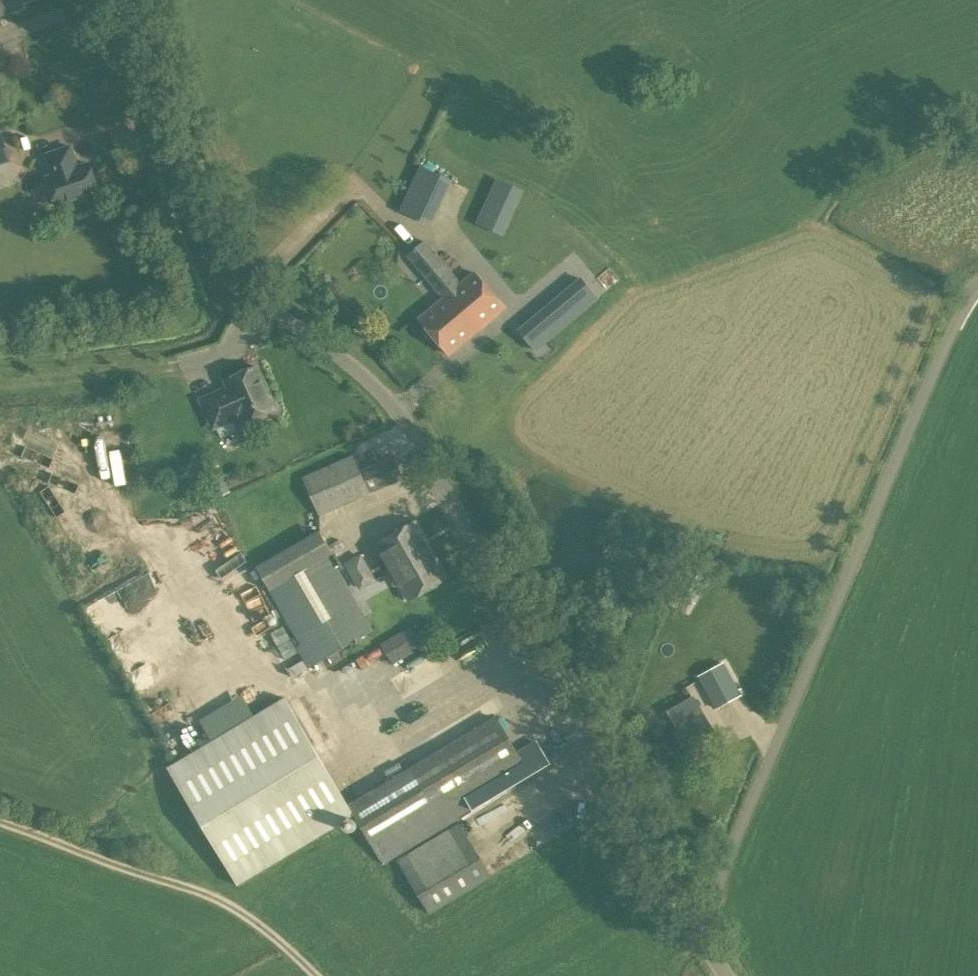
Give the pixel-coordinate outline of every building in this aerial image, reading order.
[(23,8),(21,4),(32,0),(0,0),(0,16),(23,8)] [(60,101),(57,90),(43,95),(46,106),(60,101)] [(0,135),(0,165),(12,161),(3,134),(0,135)] [(80,168),(72,147),(48,156),(55,177),(49,179),(59,206),(72,201),(73,204),(88,199),(87,196),(100,191),(91,164),(80,168)] [(431,225),(452,180),(421,166),(400,211),(431,225)] [(503,236),(524,190),(497,178),(476,223),(503,236)] [(433,251),(425,242),(407,256),(444,300),(420,319),(449,354),(504,309),(473,272),(459,283),(433,251)] [(582,310),(597,297),(578,274),(563,287),(582,310)] [(233,386),(202,400),(214,427),(245,414),(248,421),(276,409),(257,367),(230,379),(233,386)] [(302,478),(309,493),(298,498),(305,514),(316,508),(320,516),(404,479),(393,455),(359,469),(353,455),(302,478)] [(391,572),(432,548),(416,520),(366,549),(375,563),(383,558),(391,572)] [(293,677),(308,669),(374,630),(331,557),(334,554),(319,531),(255,568),(299,645),(296,647),(303,661),(288,669),(293,677)] [(449,577),(432,548),(391,572),(407,601),(449,577)] [(410,626),(380,644),(401,679),(431,661),(410,626)] [(742,695),(724,662),(698,676),(716,709),(742,695)] [(693,698),(670,712),(682,730),(678,733),(695,762),(722,746),(693,698)] [(283,700),(169,769),(169,768),(160,774),(164,781),(172,776),(238,886),(353,816),(383,863),(394,858),(456,819),(474,809),(466,795),(497,776),(521,757),(496,716),(347,806),(283,700)] [(491,876),(459,823),(396,861),(428,914),(491,876)]
